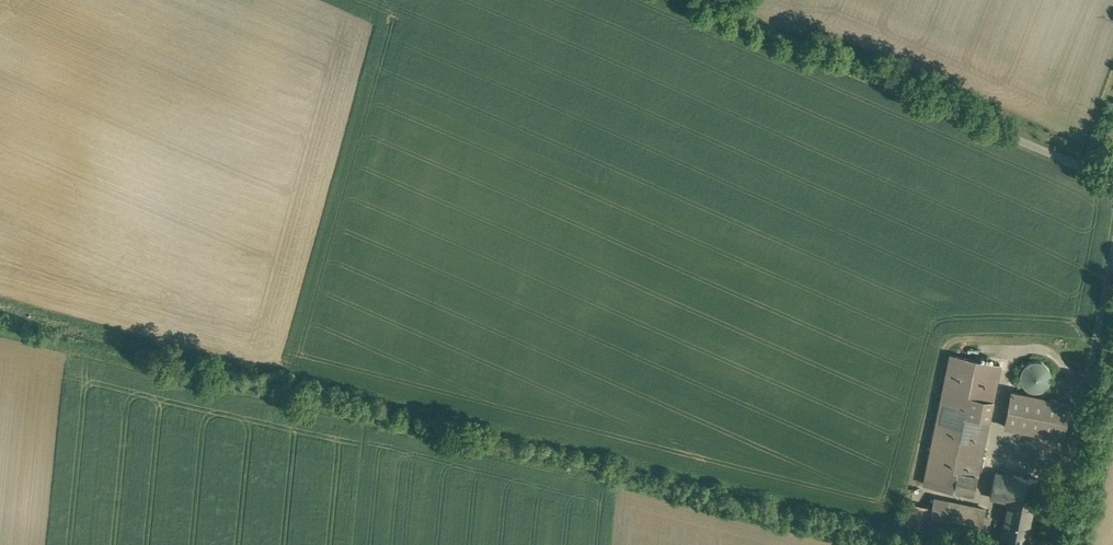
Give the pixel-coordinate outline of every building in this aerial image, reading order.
[(1002,363),(948,352),(920,484),(972,494),(977,474),(979,475),(1002,363)] [(1050,382),(1051,376),(1049,370),(1046,365),(1041,362),(1035,361),(1029,362),(1024,366),(1021,371),(1020,376),(1022,382),(1025,387),(1030,390),(1036,391),(1042,390),(1047,387),(1050,382)] [(1069,403),(1011,391),(1004,426),(1062,438),(1069,403)] [(1038,480),(1014,475),(995,472),(990,497),(1009,501),(1033,506),(1038,480)] [(985,509),(948,501),(942,533),(979,541),(985,509)] [(1033,506),(1009,501),(1001,539),(1025,544),(1033,506)] [(933,507),(911,503),(906,526),(928,530),(933,507)] [(903,535),(907,521),(895,518),(891,531),(903,535)]
